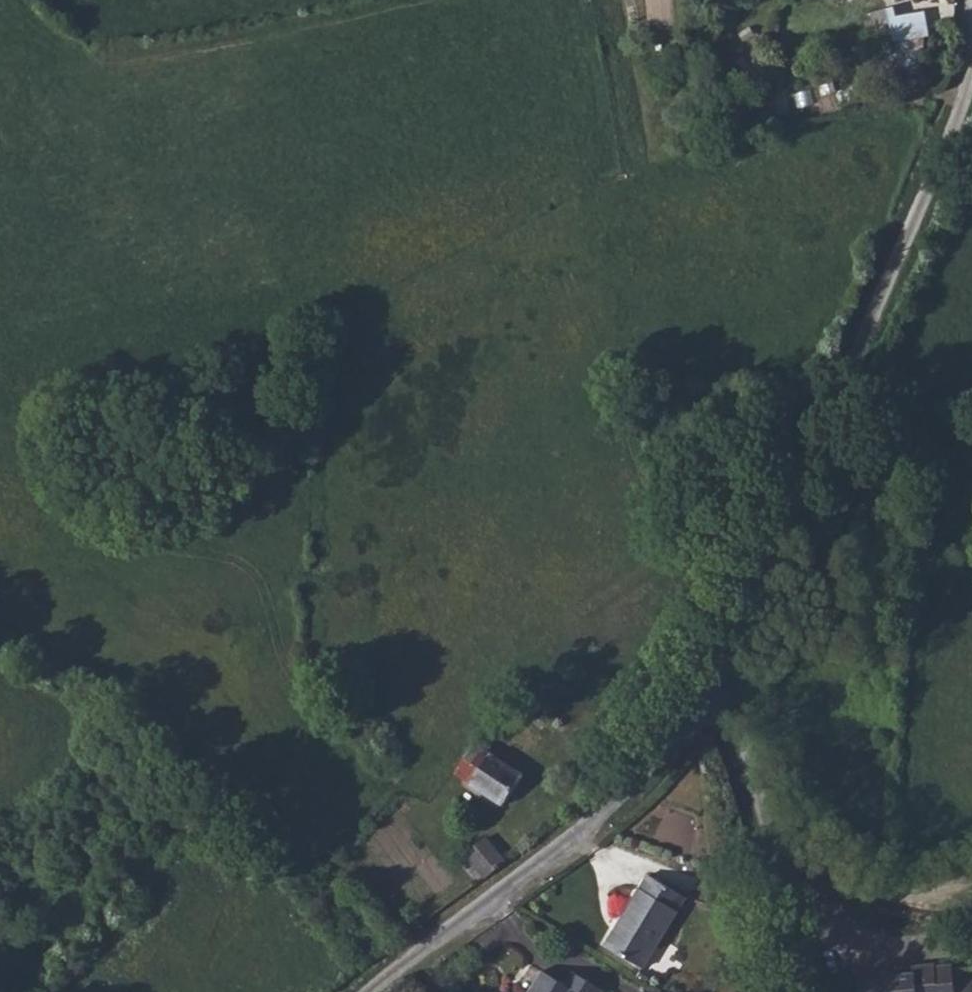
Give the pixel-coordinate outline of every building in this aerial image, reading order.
[(892,15),(898,45),(934,38),(928,8),(892,15)] [(888,9),(866,15),(871,33),(893,27),(888,9)] [(524,776),(475,743),(455,773),(504,806),(524,776)] [(485,879),(506,861),(486,838),(465,855),(485,879)] [(643,969),(686,898),(648,875),(605,946),(643,969)] [(953,967),(952,965),(935,967),(935,965),(914,967),(915,974),(897,976),(897,972),(861,976),(863,991),(955,991),(953,967)] [(970,965),(953,967),(955,991),(971,991),(971,971),(970,965)] [(897,972),(897,976),(915,974),(914,967),(896,969),(897,972)] [(604,991),(573,972),(565,985),(542,970),(529,991),(604,991)]
